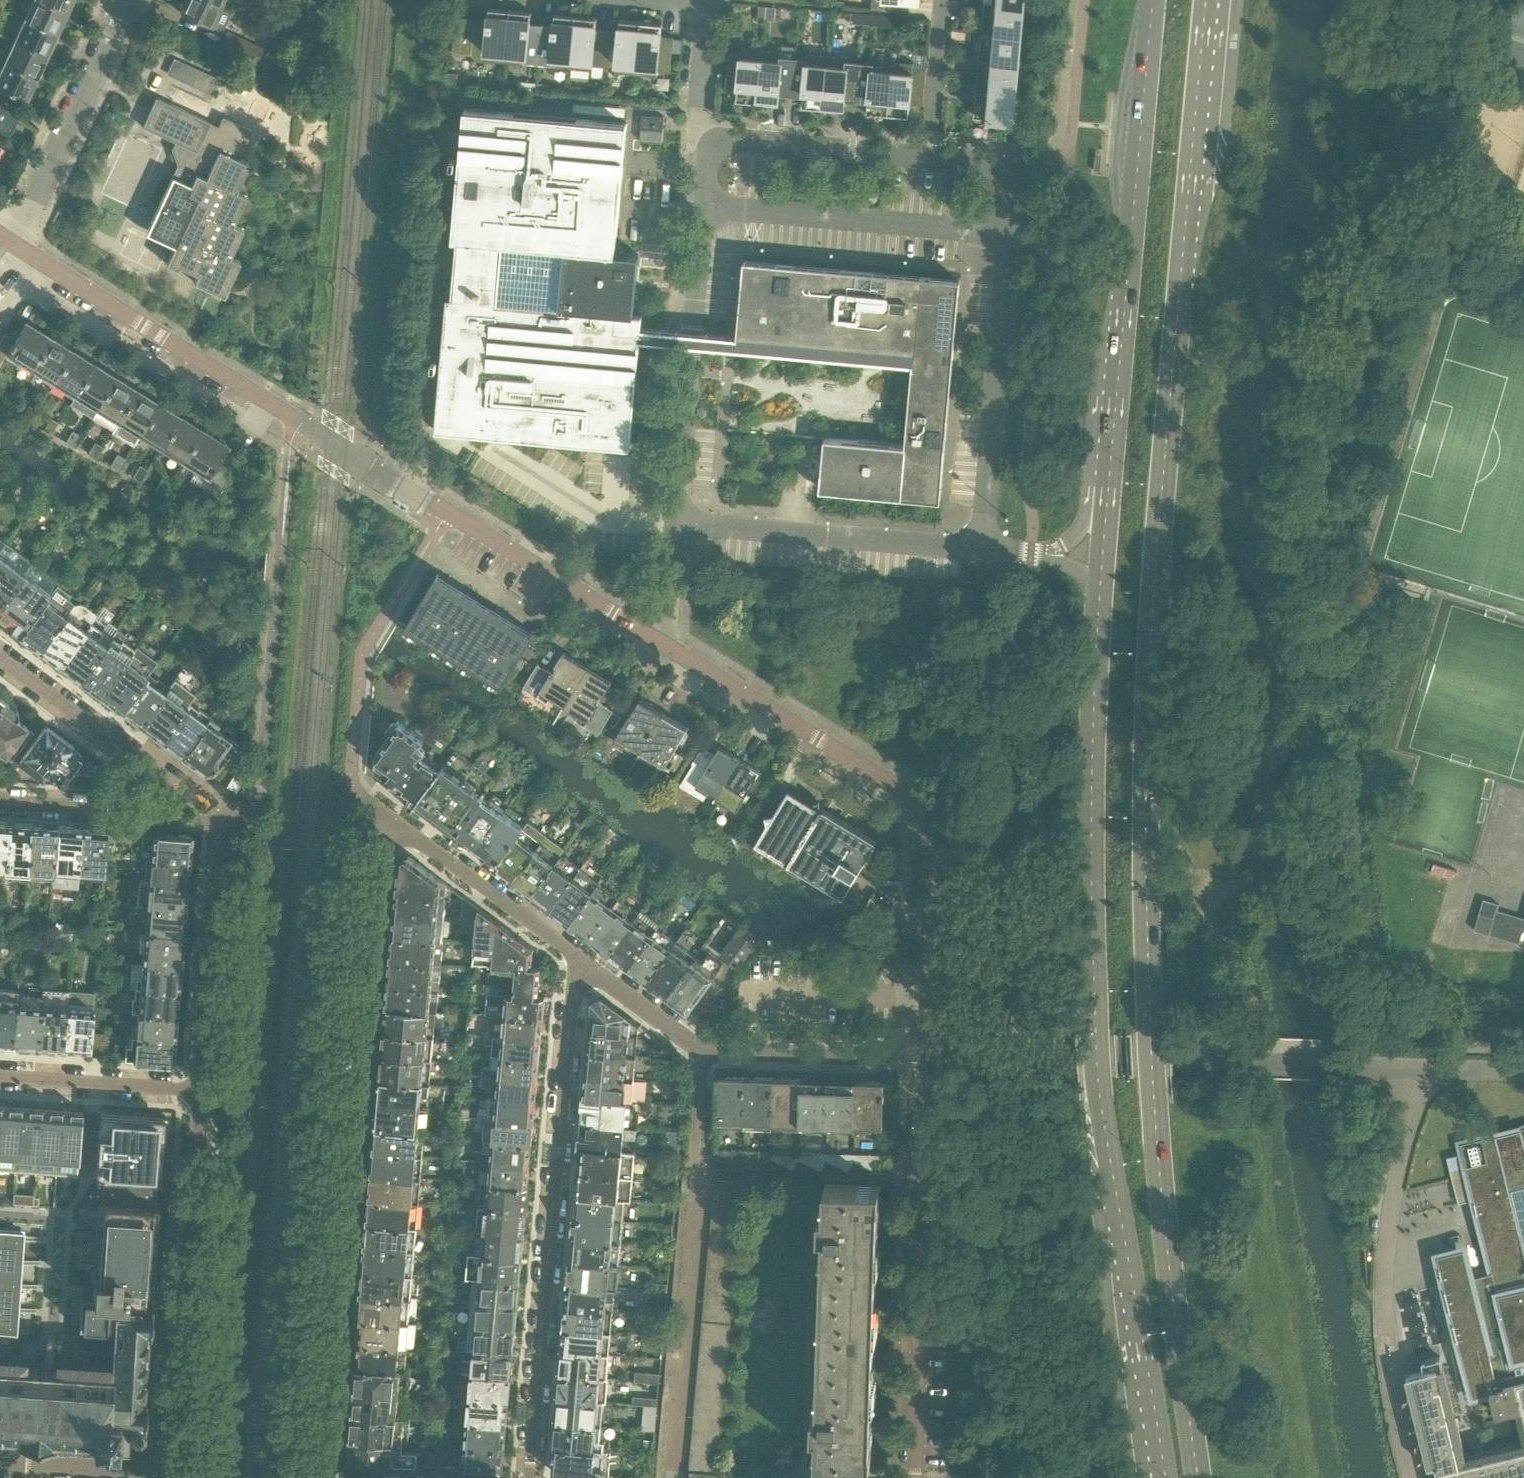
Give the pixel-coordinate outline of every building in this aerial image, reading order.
[(25,19),(57,34),(67,12),(41,0),(34,0),(25,19)] [(67,12),(73,0),(41,0),(67,12)] [(207,0),(185,0),(180,12),(222,32),(232,11),(220,6),(207,0)] [(871,9),(907,12),(908,0),(920,1),(920,0),(872,0),(871,9)] [(988,2),(986,30),(1022,34),(1025,5),(988,2)] [(484,61),(506,63),(510,10),(489,8),(488,20),(456,17),(452,53),(485,56),(484,61)] [(799,9),(799,20),(809,20),(810,10),(799,9)] [(527,60),(539,61),(542,24),(531,23),(532,12),(510,10),(506,63),(527,64),(527,60)] [(308,11),(306,23),(315,24),(316,11),(308,11)] [(851,23),(877,25),(878,14),(851,12),(851,23)] [(550,67),(571,68),(576,16),(555,14),(553,25),(542,24),(539,61),(550,62),(550,67)] [(593,66),(604,67),(607,30),(596,29),(597,17),(576,16),(571,68),(592,70),(593,66)] [(25,19),(15,40),(47,55),(57,34),(25,19)] [(615,72),(636,74),(641,22),(620,20),(619,31),(607,30),(604,67),(616,68),(615,72)] [(641,22),(636,74),(657,76),(658,71),(670,73),(673,36),(661,35),(662,23),(641,22)] [(315,24),(306,23),(305,36),(314,36),(315,24)] [(986,30),(983,59),(1019,62),(1022,34),(986,30)] [(263,49),(227,32),(221,44),(257,61),(263,49)] [(1523,58),(1523,44),(1512,39),(1502,71),(1523,78),(1523,60),(1523,58)] [(15,40),(4,63),(37,78),(47,55),(15,40)] [(762,49),(758,102),(779,104),(780,92),(792,93),(795,57),(796,44),(782,43),(781,51),(762,49)] [(736,100),(758,102),(762,49),(741,47),(741,52),(728,51),(725,87),(737,88),(736,100)] [(802,106),(823,108),(828,55),(807,53),(806,58),(795,57),(792,93),(803,94),(802,106)] [(845,98),(857,99),(860,63),(848,62),(849,57),(828,55),(823,108),(844,110),(845,98)] [(168,72),(214,92),(221,76),(175,56),(168,72)] [(867,112),(888,114),(893,61),(872,59),(871,64),(860,63),(857,99),(868,100),(867,112)] [(983,59),(981,88),(1017,91),(1019,62),(983,59)] [(893,61),(888,114),(909,116),(910,104),(923,105),(926,69),(914,68),(914,63),(893,61)] [(4,63),(0,72),(0,88),(26,100),(37,78),(4,63)] [(519,94),(535,95),(536,83),(519,82),(519,94)] [(571,85),(570,94),(582,95),(583,85),(571,85)] [(1017,91),(981,88),(978,117),(1014,121),(1017,91)] [(143,124),(142,127),(175,142),(172,150),(177,165),(172,175),(146,232),(174,246),(173,248),(166,264),(178,269),(179,266),(197,274),(194,281),(194,282),(224,296),(240,261),(230,257),(243,229),(233,224),(240,208),(246,196),(236,191),(249,163),(239,158),(248,139),(252,130),(223,117),(218,126),(216,132),(208,128),(211,122),(166,102),(158,98),(156,97),(151,107),(143,124)] [(8,134),(20,116),(0,102),(0,128),(8,134)] [(439,397),(436,431),(440,431),(467,433),(469,434),(482,435),(484,435),(498,436),(582,444),(630,448),(632,426),(640,340),(640,338),(641,329),(641,328),(641,327),(642,315),(634,314),(640,254),(615,252),(615,251),(616,237),(617,235),(618,223),(618,221),(620,205),(620,195),(627,123),(465,108),(462,133),(456,208),(453,238),(458,239),(457,241),(453,294),(452,298),(448,297),(439,397)] [(643,114),(642,127),(640,140),(662,142),(665,116),(643,114)] [(640,338),(640,340),(690,344),(736,349),(913,365),(912,366),(905,445),(825,438),(824,438),(823,451),(820,485),(820,489),(821,489),(902,497),(912,498),(940,501),(961,280),(960,280),(744,260),(737,336),(691,332),(641,328),(641,329),(640,338)] [(33,369),(51,338),(25,322),(13,343),(3,337),(0,341),(0,363),(5,354),(19,363),(20,361),(33,369)] [(33,369),(54,382),(73,352),(72,351),(65,347),(51,338),(33,369)] [(54,382),(75,395),(94,365),(94,364),(86,360),(73,352),(54,382)] [(75,395),(97,409),(116,378),(115,377),(115,378),(108,373),(94,365),(75,395)] [(97,409),(118,422),(137,391),(129,386),(116,378),(97,409)] [(118,422),(140,435),(158,404),(151,400),(151,399),(137,391),(118,422)] [(22,416),(30,421),(37,409),(29,404),(22,416)] [(140,435),(162,448),(180,417),(172,413),(172,412),(158,404),(140,435)] [(162,448),(183,461),(202,430),(201,430),(194,426),(180,417),(162,448)] [(44,429),(52,434),(59,423),(51,418),(44,429)] [(66,442),(74,447),(81,435),(72,430),(66,442)] [(202,430),(183,461),(195,469),(194,471),(195,471),(190,480),(205,490),(200,498),(212,505),(230,476),(215,467),(228,446),(202,430)] [(88,453),(96,458),(103,447),(95,442),(88,453)] [(110,465),(118,470),(126,458),(117,453),(110,465)] [(140,465),(133,476),(141,481),(148,470),(140,465)] [(153,492),(161,497),(168,485),(160,480),(153,492)] [(212,505),(200,498),(193,509),(205,516),(212,505)] [(23,574),(0,557),(0,606),(23,574)] [(19,635),(49,593),(35,583),(39,578),(32,573),(28,578),(23,574),(0,606),(0,617),(6,622),(4,624),(19,635)] [(533,633),(439,575),(438,575),(424,598),(407,626),(408,626),(431,640),(501,683),(501,684),(502,684),(533,633)] [(19,635),(39,650),(72,604),(73,602),(66,597),(69,593),(56,584),(49,593),(19,635)] [(59,664),(92,618),(95,614),(79,602),(77,602),(73,603),(72,605),(72,604),(39,650),(59,664)] [(92,618),(59,664),(79,679),(113,633),(92,618)] [(79,679),(99,694),(130,652),(136,644),(115,629),(113,633),(79,679)] [(130,652),(99,694),(120,710),(120,709),(153,663),(162,651),(142,636),(136,644),(130,652)] [(551,697),(565,706),(589,667),(565,652),(564,653),(563,653),(554,668),(555,668),(554,670),(556,670),(554,674),(538,664),(523,688),(548,703),(551,697)] [(153,663),(120,709),(140,724),(174,678),(153,663)] [(589,667),(565,706),(578,714),(575,719),(599,734),(613,710),(598,701),(600,697),(601,698),(602,697),(603,697),(612,682),(611,682),(612,681),(589,667)] [(161,740),(188,702),(197,689),(177,674),(174,678),(140,724),(161,740)] [(627,741),(642,750),(664,713),(640,698),(631,712),(613,741),(623,747),(627,741)] [(0,707),(0,752),(14,762),(35,733),(16,719),(18,716),(17,710),(5,701),(0,707)] [(181,756),(209,718),(210,717),(197,708),(196,709),(188,702),(161,740),(181,755),(181,756)] [(664,713),(642,750),(666,764),(669,759),(673,761),(670,767),(678,772),(687,757),(675,750),(679,742),(688,727),(664,713)] [(209,718),(181,756),(204,772),(210,771),(211,771),(216,763),(215,763),(216,757),(219,753),(229,760),(239,747),(228,740),(229,739),(216,729),(219,725),(209,718)] [(384,774),(398,785),(422,755),(426,750),(420,746),(425,739),(400,721),(399,723),(398,722),(392,722),(386,731),(387,737),(389,738),(376,754),(377,762),(387,770),(384,774)] [(58,780),(59,780),(61,780),(62,780),(63,779),(64,778),(82,755),(73,749),(75,747),(45,726),(19,761),(42,778),(46,772),(53,776),(54,774),(54,776),(55,777),(56,778),(57,779),(58,780)] [(686,777),(680,785),(681,785),(682,783),(693,790),(692,792),(694,790),(704,797),(703,799),(704,799),(708,793),(716,798),(740,759),(731,754),(719,747),(715,754),(705,747),(702,751),(700,750),(692,763),(694,763),(686,777)] [(440,769),(412,807),(420,813),(423,808),(434,817),(462,780),(474,765),(455,751),(440,769)] [(412,807),(440,769),(422,755),(398,785),(396,788),(402,792),(404,802),(412,807)] [(740,759),(716,798),(736,810),(760,772),(740,759)] [(474,765),(462,780),(434,817),(447,826),(444,830),(452,836),(482,798),(495,781),(474,765)] [(789,787),(774,812),(767,813),(766,813),(768,822),(755,842),(844,896),(845,895),(864,906),(875,886),(857,875),(877,841),(823,808),(821,807),(819,799),(812,801),(789,787)] [(469,842),(475,846),(501,812),(482,798),(452,836),(451,836),(461,844),(462,844),(466,847),(469,842)] [(493,867),(522,827),(501,812),(475,846),(483,852),(482,853),(481,852),(478,856),(493,867)] [(2,866),(28,868),(30,824),(5,822),(2,866)] [(30,824),(28,868),(53,870),(57,826),(30,824)] [(68,875),(79,876),(79,874),(82,828),(57,826),(53,870),(53,879),(67,881),(68,875)] [(504,876),(511,881),(541,841),(522,827),(493,867),(505,876),(504,876)] [(82,828),(79,874),(89,875),(89,877),(104,878),(105,856),(106,854),(107,829),(82,828)] [(107,829),(106,854),(131,855),(132,835),(133,831),(121,830),(107,829)] [(132,835),(131,855),(147,856),(189,860),(191,840),(187,835),(152,833),(150,833),(133,831),(132,835)] [(518,885),(529,894),(559,854),(541,841),(511,881),(518,886),(518,885)] [(542,904),(549,909),(579,869),(559,854),(529,894),(542,903),(542,904)] [(400,860),(397,890),(447,895),(447,885),(447,884),(409,855),(399,859),(400,860)] [(147,856),(146,868),(151,868),(150,881),(187,884),(189,863),(189,860),(147,856)] [(568,922),(568,923),(598,882),(579,869),(549,909),(556,914),(556,913),(568,922)] [(139,880),(137,905),(143,905),(143,906),(185,909),(187,887),(187,884),(150,881),(139,880)] [(576,928),(588,936),(617,896),(598,882),(568,923),(575,928),(576,928)] [(395,913),(444,918),(445,908),(447,895),(397,890),(397,891),(396,906),(395,913)] [(488,967),(494,968),(498,921),(479,907),(464,896),(462,921),(476,932),(473,961),(488,962),(488,967)] [(617,896),(588,936),(601,946),(600,947),(608,953),(609,952),(609,953),(639,912),(617,896)] [(1523,927),(1523,914),(1498,908),(1500,900),(1484,896),(1477,929),(1521,939),(1523,927)] [(143,906),(141,929),(183,932),(185,909),(143,906)] [(627,966),(656,927),(660,922),(641,908),(639,912),(609,953),(621,961),(627,966)] [(393,934),(442,939),(444,918),(395,913),(394,927),(393,934)] [(9,933),(22,934),(23,919),(10,918),(9,933)] [(494,968),(516,970),(520,938),(498,921),(494,968)] [(92,926),(91,938),(100,939),(100,926),(92,926)] [(635,971),(646,980),(675,941),(656,927),(627,966),(634,971),(635,971)] [(143,952),(142,963),(181,966),(184,933),(183,932),(141,929),(139,948),(140,948),(139,952),(143,952)] [(756,944),(738,931),(721,955),(739,968),(756,944)] [(391,950),(390,958),(391,958),(391,959),(436,962),(441,963),(443,939),(442,939),(393,934),(392,950),(391,950)] [(506,984),(505,993),(538,995),(541,966),(532,966),(533,948),(534,948),(520,938),(516,970),(516,984),(506,984)] [(655,986),(667,995),(695,956),(683,948),(683,947),(675,941),(646,980),(654,986),(655,986)] [(695,956),(667,995),(675,1001),(686,1009),(685,1009),(688,1011),(689,1009),(689,1008),(711,978),(711,979),(713,977),(712,976),(723,962),(702,947),(695,956)] [(389,974),(388,982),(433,985),(440,986),(441,963),(436,962),(391,959),(390,974),(389,974)] [(135,986),(135,987),(178,990),(180,966),(181,966),(142,963),(132,962),(130,985),(135,986)] [(387,998),(386,1006),(387,1006),(430,1010),(436,1010),(437,1011),(439,987),(440,986),(433,985),(388,982),(389,982),(388,998),(387,998)] [(131,1011),(138,1012),(176,1014),(178,990),(135,987),(134,997),(132,997),(131,1011)] [(43,996),(39,1045),(59,1047),(63,1047),(67,1000),(68,1000),(69,990),(43,988),(43,995),(43,996)] [(13,1044),(13,1043),(16,998),(17,991),(0,989),(0,1043),(13,1044)] [(67,1000),(63,1047),(90,1049),(91,1030),(93,1002),(94,992),(69,990),(68,1000),(67,1000)] [(486,1014),(500,1015),(503,1015),(543,1018),(545,996),(538,995),(505,993),(487,992),(486,1014)] [(27,998),(16,998),(13,1043),(37,1045),(39,1045),(43,996),(27,995),(27,998)] [(592,1002),(590,1028),(637,1033),(638,1025),(639,1026),(639,1025),(602,998),(602,997),(592,1001),(592,1002)] [(387,1006),(385,1030),(434,1035),(436,1010),(430,1010),(387,1006)] [(132,1024),(131,1036),(175,1039),(177,1014),(176,1014),(138,1012),(137,1025),(132,1024)] [(487,1026),(486,1034),(541,1039),(543,1018),(503,1015),(502,1027),(499,1027),(495,1026),(487,1025),(487,1026)] [(590,1028),(588,1051),(635,1056),(637,1037),(637,1033),(590,1028)] [(89,1051),(101,1052),(102,1049),(103,1031),(91,1030),(90,1049),(89,1051)] [(385,1030),(382,1054),(432,1058),(434,1035),(385,1030)] [(493,1045),(492,1056),(539,1060),(541,1039),(486,1034),(485,1045),(493,1045)] [(175,1039),(131,1036),(130,1045),(125,1045),(124,1059),(133,1060),(172,1063),(175,1039)] [(588,1051),(586,1074),(633,1078),(635,1056),(588,1051)] [(380,1078),(380,1079),(430,1083),(432,1058),(382,1054),(380,1078)] [(483,1076),(483,1077),(537,1081),(539,1060),(492,1056),(490,1068),(483,1067),(482,1076),(483,1076)] [(586,1074),(584,1094),(632,1098),(633,1078),(586,1074)] [(494,1087),(493,1099),(535,1102),(537,1081),(483,1077),(483,1076),(481,1076),(481,1083),(483,1086),(494,1087)] [(716,1128),(745,1129),(746,1076),(718,1076),(716,1128)] [(745,1129),(772,1130),(774,1077),(746,1076),(745,1129)] [(772,1130),(799,1131),(801,1078),(774,1077),(772,1130)] [(801,1078),(799,1131),(827,1132),(829,1079),(801,1078)] [(379,1086),(378,1101),(428,1106),(444,1108),(446,1084),(430,1083),(380,1079),(379,1086)] [(829,1079),(827,1132),(855,1133),(856,1080),(829,1079)] [(856,1080),(855,1133),(882,1134),(883,1097),(884,1097),(884,1092),(884,1081),(856,1080)] [(583,1105),(582,1118),(637,1123),(638,1108),(633,1107),(634,1099),(634,1098),(633,1098),(632,1098),(584,1094),(584,1096),(583,1096),(583,1105)] [(478,1109),(477,1118),(486,1119),(533,1123),(535,1102),(493,1099),(488,1098),(487,1110),(480,1109),(480,1110),(478,1109)] [(158,1181),(160,1182),(160,1179),(160,1176),(160,1175),(161,1172),(161,1168),(161,1162),(161,1161),(162,1158),(153,1157),(153,1150),(162,1151),(162,1148),(163,1137),(163,1131),(164,1117),(160,1117),(103,1113),(103,1109),(82,1107),(0,1101),(0,1171),(77,1177),(98,1179),(98,1177),(103,1177),(156,1181),(158,1181)] [(376,1126),(426,1130),(428,1106),(378,1101),(376,1117),(375,1126),(376,1126)] [(580,1136),(579,1143),(635,1148),(637,1123),(582,1118),(580,1136)] [(485,1128),(484,1140),(532,1143),(533,1123),(486,1119),(485,1128)] [(374,1141),(373,1149),(423,1153),(426,1130),(376,1126),(374,1141)] [(1487,1138),(1458,1144),(1473,1198),(1474,1200),(1480,1198),(1483,1214),(1477,1215),(1478,1217),(1486,1245),(1441,1254),(1475,1395),(1490,1391),(1496,1415),(1514,1417),(1523,1415),(1523,1129),(1487,1138)] [(476,1151),(475,1160),(530,1165),(532,1143),(484,1140),(483,1151),(476,1151)] [(583,1146),(581,1169),(633,1173),(635,1148),(579,1143),(579,1145),(583,1146)] [(372,1165),(371,1172),(416,1176),(416,1167),(422,1167),(423,1153),(373,1149),(374,1149),(372,1165)] [(715,1166),(743,1167),(744,1150),(715,1149),(715,1166)] [(766,1168),(770,1158),(771,1151),(744,1150),(743,1167),(766,1168)] [(794,1169),(798,1159),(798,1152),(771,1151),(770,1158),(794,1169)] [(822,1170),(826,1160),(826,1153),(798,1152),(798,1159),(822,1170)] [(849,1171),(854,1161),(854,1154),(826,1153),(826,1160),(849,1171)] [(854,1154),(854,1161),(877,1171),(881,1162),(882,1155),(854,1154)] [(480,1182),(482,1182),(528,1186),(530,1165),(475,1160),(474,1170),(481,1171),(480,1182)] [(579,1193),(625,1196),(631,1197),(633,1173),(581,1169),(579,1193)] [(369,1188),(369,1197),(419,1202),(421,1177),(416,1176),(371,1172),(371,1173),(370,1189),(369,1188)] [(482,1182),(479,1206),(526,1210),(527,1200),(526,1200),(528,1186),(482,1182)] [(817,1249),(817,1251),(878,1254),(880,1201),(881,1185),(825,1183),(825,1187),(826,1187),(826,1195),(822,1195),(822,1194),(819,1194),(818,1200),(822,1200),(826,1200),(825,1212),(819,1211),(819,1232),(825,1232),(824,1249),(820,1249),(821,1249),(817,1249)] [(575,1193),(574,1215),(622,1220),(625,1196),(579,1193),(575,1193)] [(81,1298),(79,1329),(113,1331),(115,1301),(150,1303),(151,1296),(158,1297),(160,1297),(161,1283),(159,1283),(152,1282),(158,1204),(101,1200),(101,1196),(98,1196),(92,1279),(94,1279),(93,1285),(82,1285),(81,1298)] [(367,1221),(367,1222),(418,1226),(418,1225),(417,1225),(419,1202),(369,1197),(368,1212),(367,1212),(366,1221),(367,1221)] [(479,1206),(477,1229),(524,1233),(525,1218),(526,1210),(479,1206)] [(572,1230),(572,1237),(620,1242),(622,1220),(574,1215),(573,1215),(571,1230),(572,1230)] [(365,1237),(364,1245),(416,1250),(417,1239),(416,1239),(418,1226),(367,1222),(366,1237),(365,1237)] [(477,1229),(475,1254),(522,1258),(523,1247),(522,1247),(524,1233),(477,1229)] [(3,1364),(4,1350),(13,1350),(15,1334),(15,1333),(16,1333),(17,1310),(21,1258),(23,1233),(23,1232),(0,1231),(0,1364),(3,1364)] [(572,1237),(570,1259),(618,1264),(620,1243),(620,1242),(572,1237)] [(364,1254),(363,1269),(414,1274),(416,1250),(364,1245),(364,1254)] [(814,1317),(814,1320),(876,1323),(878,1254),(817,1251),(817,1254),(821,1255),(821,1254),(824,1254),(823,1279),(822,1279),(821,1290),(821,1293),(823,1294),(822,1318),(818,1318),(814,1317)] [(468,1253),(466,1278),(473,1278),(519,1282),(521,1266),(522,1258),(475,1254),(468,1253)] [(569,1259),(567,1282),(616,1286),(618,1264),(570,1259),(569,1259)] [(361,1285),(360,1293),(411,1297),(414,1274),(363,1269),(361,1285)] [(473,1278),(471,1301),(517,1305),(519,1282),(473,1278)] [(567,1283),(565,1305),(612,1309),(614,1288),(616,1288),(616,1286),(567,1282),(566,1283),(567,1283)] [(657,1282),(656,1290),(667,1291),(668,1283),(657,1282)] [(360,1302),(358,1315),(409,1320),(410,1308),(411,1297),(360,1293),(359,1302),(360,1302)] [(18,1435),(18,1439),(51,1442),(51,1437),(55,1437),(59,1438),(91,1440),(91,1444),(116,1446),(116,1445),(126,1445),(128,1428),(129,1428),(129,1429),(133,1434),(138,1434),(142,1431),(143,1424),(141,1423),(141,1422),(143,1422),(144,1397),(142,1397),(146,1327),(149,1328),(149,1324),(149,1323),(150,1311),(151,1304),(151,1303),(150,1303),(115,1301),(113,1331),(111,1359),(111,1360),(110,1373),(103,1372),(77,1370),(61,1369),(59,1369),(54,1369),(55,1352),(28,1350),(27,1367),(3,1365),(0,1365),(0,1434),(18,1435)] [(471,1301),(469,1325),(515,1329),(517,1305),(471,1301)] [(562,1327),(563,1327),(610,1332),(612,1309),(565,1305),(565,1311),(564,1311),(562,1327)] [(360,1341),(360,1342),(407,1346),(410,1320),(409,1320),(358,1315),(358,1318),(362,1318),(361,1325),(362,1325),(362,1326),(357,1329),(356,1337),(360,1341)] [(812,1386),(812,1389),(873,1392),(876,1323),(814,1320),(814,1323),(818,1323),(822,1323),(821,1348),(819,1348),(819,1362),(820,1362),(819,1387),(816,1387),(816,1386),(812,1386)] [(466,1348),(466,1349),(513,1352),(515,1329),(469,1325),(467,1340),(459,1339),(458,1348),(466,1348)] [(563,1327),(561,1349),(608,1354),(610,1332),(563,1327)] [(648,1345),(662,1346),(663,1336),(649,1335),(648,1345)] [(355,1353),(354,1364),(405,1369),(407,1346),(360,1342),(359,1350),(355,1353)] [(472,1358),(471,1372),(511,1376),(513,1352),(466,1349),(465,1357),(472,1358)] [(561,1349),(558,1374),(600,1378),(606,1378),(608,1354),(561,1349)] [(1483,1465),(1456,1357),(1440,1356),(1422,1361),(1424,1371),(1411,1375),(1433,1466),(1435,1465),(1438,1477),(1523,1477),(1523,1454),(1483,1465)] [(357,1381),(356,1389),(407,1393),(409,1382),(408,1382),(409,1369),(405,1369),(354,1364),(353,1377),(357,1381)] [(635,1371),(634,1381),(659,1383),(659,1373),(635,1371)] [(471,1380),(469,1396),(509,1399),(511,1376),(471,1372),(463,1372),(462,1379),(471,1380)] [(600,1378),(558,1374),(556,1398),(598,1402),(603,1402),(603,1401),(606,1401),(608,1379),(606,1378),(600,1378)] [(355,1405),(354,1412),(405,1417),(406,1406),(407,1393),(407,1394),(407,1393),(356,1389),(356,1390),(351,1393),(351,1401),(355,1405)] [(873,1392),(812,1389),(812,1392),(816,1392),(819,1392),(819,1410),(813,1410),(812,1430),(818,1431),(818,1442),(814,1442),(810,1442),(810,1447),(814,1448),(814,1447),(818,1447),(817,1455),(816,1455),(816,1459),(872,1461),(872,1445),(873,1392)] [(697,1390),(696,1401),(723,1403),(724,1392),(697,1390)] [(461,1421),(467,1421),(507,1425),(509,1399),(469,1396),(463,1395),(461,1421)] [(556,1398),(554,1422),(601,1426),(603,1402),(598,1402),(556,1398)] [(644,1398),(643,1405),(656,1406),(657,1399),(644,1398)] [(696,1401),(695,1413),(722,1415),(723,1403),(696,1401)] [(656,1406),(643,1405),(641,1429),(654,1431),(656,1406)] [(353,1428),(352,1436),(403,1441),(404,1430),(405,1417),(405,1418),(405,1417),(354,1412),(354,1414),(349,1417),(349,1425),(353,1428)] [(695,1413),(694,1425),(721,1427),(722,1415),(695,1413)] [(467,1421),(465,1444),(505,1447),(507,1425),(467,1421)] [(552,1445),(603,1450),(605,1451),(605,1440),(600,1439),(601,1426),(554,1422),(552,1445)] [(694,1425),(693,1436),(720,1439),(721,1427),(694,1425)] [(403,1441),(352,1436),(352,1438),(347,1441),(346,1449),(350,1452),(350,1453),(349,1461),(401,1465),(423,1466),(424,1453),(401,1452),(402,1441),(403,1441)] [(693,1436),(692,1448),(719,1450),(720,1439),(693,1436)] [(456,1467),(456,1468),(463,1469),(503,1471),(505,1447),(465,1444),(464,1456),(457,1455),(456,1467)] [(603,1450),(552,1445),(551,1458),(554,1462),(553,1472),(564,1473),(572,1474),(572,1475),(600,1477),(602,1465),(601,1465),(603,1450)] [(692,1448),(691,1460),(718,1462),(719,1450),(692,1448)] [(427,1465),(427,1466),(434,1467),(434,1466),(436,1454),(428,1453),(427,1465)] [(718,1462),(691,1460),(690,1471),(716,1473),(718,1462)]
